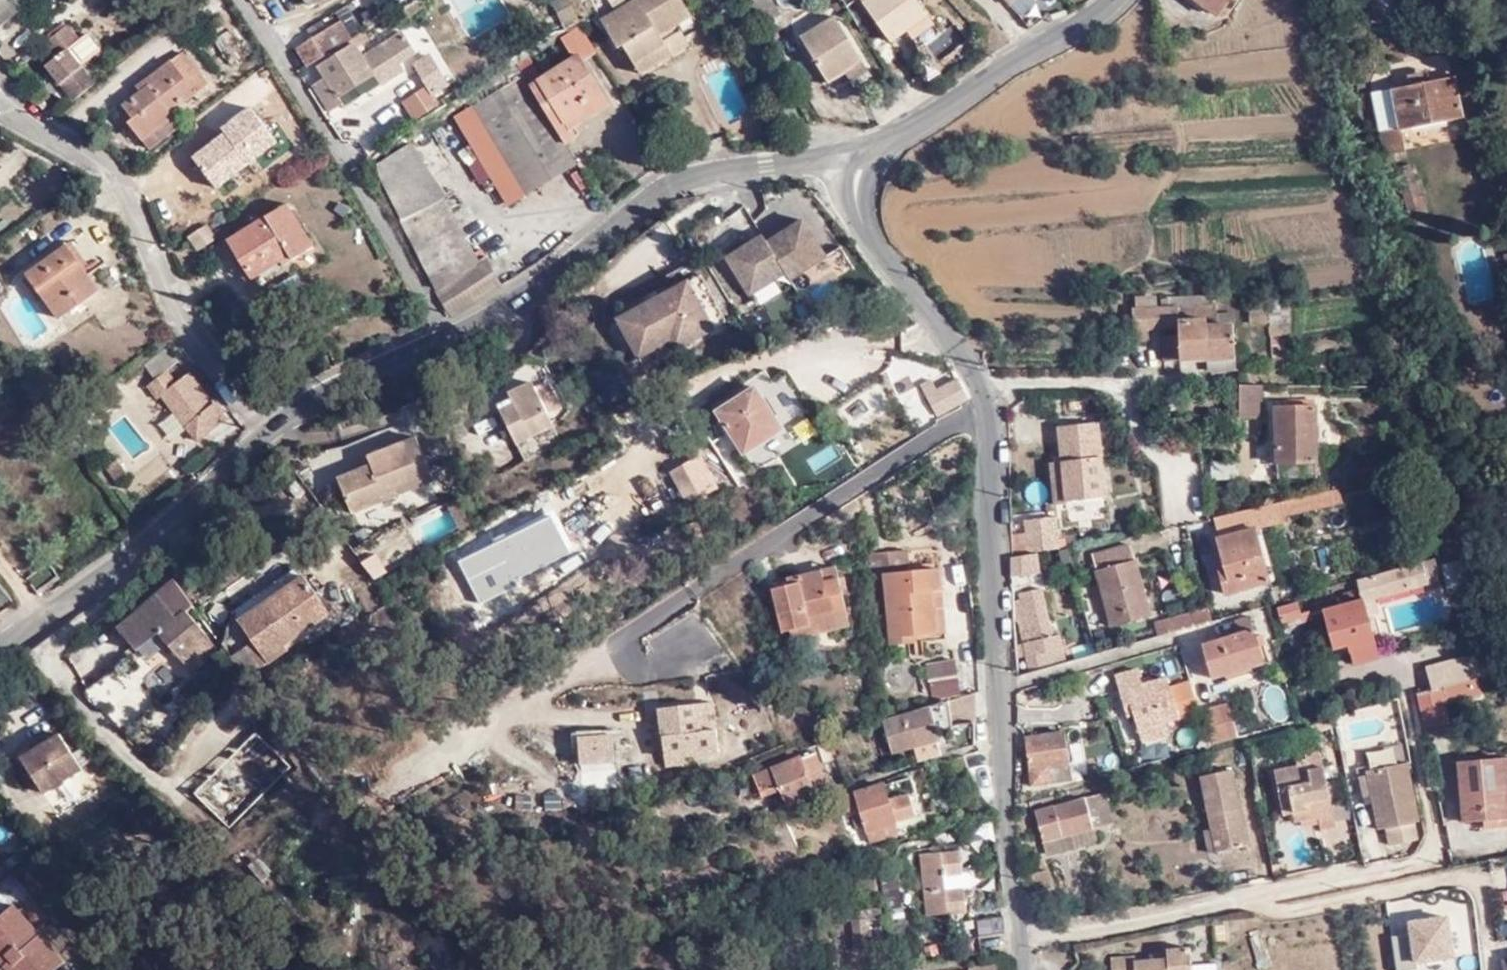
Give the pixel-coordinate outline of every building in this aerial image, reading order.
[(15,0),(0,0),(0,26),(22,9),(15,0)] [(266,20),(287,6),(282,0),(252,0),(266,20)] [(366,28),(380,21),(370,0),(360,0),(354,3),(366,28)] [(565,27),(552,0),(542,0),(536,3),(551,33),(565,27)] [(555,1),(568,27),(579,21),(569,0),(557,0),(555,1)] [(638,64),(670,46),(676,54),(693,43),(681,24),(695,15),(686,0),(636,0),(603,19),(620,47),(626,44),(638,64)] [(931,19),(932,18),(919,0),(877,0),(869,6),(895,44),(910,34),(931,19)] [(1219,16),(1231,0),(1198,0),(1219,16)] [(834,81),(850,71),(867,59),(839,18),(805,39),(834,81)] [(66,19),(41,39),(52,54),(77,34),(66,19)] [(329,26),(340,43),(351,37),(340,19),(329,26)] [(938,30),(931,19),(910,34),(917,44),(938,30)] [(401,32),(416,54),(433,43),(418,21),(401,32)] [(320,56),(340,43),(329,26),(297,45),(307,63),(320,56)] [(231,28),(212,37),(226,64),(244,54),(231,28)] [(340,43),(320,56),(322,60),(315,65),(321,77),(311,82),(327,108),(337,102),(333,94),(370,71),(375,68),(372,59),(386,52),(375,32),(367,36),(362,30),(351,37),(340,43)] [(590,59),(574,36),(559,46),(569,61),(531,91),(557,128),(575,114),(571,105),(591,90),(578,70),(591,60),(590,59)] [(43,61),(70,96),(92,80),(65,44),(52,54),(43,61)] [(642,73),(676,54),(670,46),(638,64),(642,73)] [(149,130),(169,114),(166,109),(202,82),(178,49),(138,79),(143,86),(118,104),(126,115),(123,120),(134,135),(147,126),(149,130)] [(400,98),(413,117),(438,100),(432,91),(447,82),(427,50),(411,59),(424,81),(400,98)] [(867,59),(850,71),(854,77),(870,66),(867,59)] [(531,91),(569,61),(522,91),(563,148),(574,142),(569,134),(564,126),(600,104),(591,90),(571,105),(575,114),(557,128),(531,91)] [(1408,73),(1410,84),(1432,80),(1430,69),(1408,73)] [(376,83),(370,71),(333,94),(337,102),(339,104),(376,83)] [(1432,80),(1410,84),(1396,88),(1403,126),(1403,129),(1465,117),(1457,76),(1432,80)] [(506,205),(571,160),(522,91),(513,79),(448,123),(506,205)] [(1403,126),(1396,88),(1374,92),(1381,131),(1403,126)] [(564,126),(569,134),(605,111),(600,104),(564,126)] [(176,123),(169,114),(149,130),(147,126),(134,135),(144,148),(176,123)] [(1406,149),(1403,129),(1403,126),(1381,131),(1385,153),(1406,149)] [(403,138),(407,144),(423,170),(441,159),(421,127),(403,138)] [(430,287),(447,315),(498,283),(479,255),(471,259),(435,195),(436,194),(423,170),(407,144),(371,164),(434,285),(430,287)] [(1410,164),(1397,168),(1413,217),(1427,212),(1410,164)] [(311,248),(284,205),(226,239),(249,278),(287,255),(290,260),(311,248)] [(208,218),(188,232),(197,246),(217,233),(208,218)] [(828,261),(806,222),(768,244),(763,237),(727,257),(749,297),(788,274),(792,282),(828,261)] [(1482,233),(1454,240),(1469,297),(1497,290),(1482,233)] [(94,287),(63,241),(23,271),(56,313),(94,287)] [(701,270),(689,275),(693,283),(716,322),(727,315),(701,270)] [(689,275),(652,296),(656,304),(693,283),(689,275)] [(656,304),(652,296),(619,313),(638,351),(672,334),(678,343),(716,322),(693,283),(656,304)] [(1208,361),(1209,328),(1208,324),(1182,325),(1168,325),(1167,308),(1161,308),(1160,296),(1138,297),(1138,308),(1134,309),(1136,341),(1151,340),(1151,331),(1165,330),(1165,362),(1208,361)] [(1274,323),(1273,303),(1253,304),(1253,323),(1274,323)] [(1209,328),(1219,327),(1218,305),(1182,307),(1182,325),(1208,324),(1209,328)] [(1222,315),(1222,327),(1237,326),(1237,314),(1222,315)] [(1235,359),(1237,326),(1222,327),(1219,327),(1209,328),(1208,361),(1235,359)] [(190,369),(177,377),(168,363),(179,356),(171,340),(145,356),(154,372),(146,377),(155,393),(161,388),(192,436),(223,415),(215,400),(211,403),(190,369)] [(1289,345),(1274,345),(1274,358),(1289,358),(1289,345)] [(512,394),(498,402),(516,431),(551,409),(526,367),(504,380),(508,386),(512,394)] [(732,417),(720,425),(747,463),(781,441),(770,425),(776,421),(768,409),(762,413),(755,403),(769,393),(758,378),(722,400),(732,417)] [(494,395),(498,402),(512,394),(508,386),(494,395)] [(1261,389),(1239,388),(1240,419),(1255,419),(1261,413),(1261,389)] [(929,404),(942,429),(967,413),(968,411),(955,390),(929,404)] [(1317,407),(1277,406),(1278,463),(1317,463),(1317,407)] [(1065,470),(1054,472),(1058,506),(1068,505),(1069,503),(1107,499),(1100,424),(1061,428),(1064,462),(1065,470)] [(344,475),(358,511),(409,493),(405,483),(438,472),(423,433),(374,453),(376,461),(344,475)] [(699,453),(670,472),(684,496),(714,477),(699,453)] [(123,474),(110,457),(99,465),(111,483),(123,474)] [(1053,463),(1054,472),(1065,470),(1064,462),(1053,463)] [(1445,505),(1435,467),(1441,507),(1445,505)] [(448,497),(438,472),(405,483),(409,493),(415,509),(448,497)] [(1341,489),(1211,519),(1225,568),(1219,570),(1226,594),(1268,581),(1254,531),(1287,524),(1286,517),(1344,503),(1341,489)] [(1455,504),(1445,506),(1448,523),(1458,522),(1455,504)] [(1033,554),(1040,553),(1060,549),(1056,517),(1023,522),(1023,540),(1012,541),(1013,558),(1026,556),(1033,554)] [(1133,545),(1097,555),(1117,626),(1155,616),(1133,545)] [(922,548),(887,555),(893,585),(906,582),(919,650),(944,644),(943,638),(965,634),(960,611),(956,612),(952,593),(961,591),(957,572),(928,578),(922,548)] [(1026,556),(1013,558),(1013,578),(1042,573),(1040,553),(1033,554),(1026,556)] [(1423,561),(1373,576),(1379,597),(1428,584),(1427,575),(1423,561)] [(256,637),(269,654),(332,606),(305,570),(243,618),(256,637)] [(1437,572),(1427,575),(1428,584),(1430,590),(1439,588),(1436,579),(1438,578),(1437,572)] [(841,576),(828,580),(831,592),(844,588),(841,576)] [(1373,576),(1358,580),(1362,600),(1345,604),(1358,649),(1358,650),(1376,644),(1368,618),(1379,614),(1375,599),(1379,597),(1373,576)] [(802,597),(793,600),(777,604),(787,648),(799,645),(800,652),(819,647),(815,631),(854,621),(844,588),(831,592),(828,580),(799,587),(802,597)] [(791,590),(793,600),(802,597),(799,587),(791,590)] [(1065,663),(1068,662),(1065,649),(1062,635),(1056,636),(1046,589),(1022,594),(1026,611),(1020,613),(1026,643),(1030,657),(1033,672),(1052,667),(1065,663)] [(160,593),(121,626),(141,651),(164,632),(195,670),(222,648),(190,609),(181,617),(160,593)] [(1296,603),(1277,609),(1280,620),(1300,615),(1296,603)] [(1358,649),(1345,604),(1322,611),(1333,651),(1353,645),(1354,651),(1358,649)] [(332,606),(269,654),(273,660),(293,645),(293,642),(335,609),(332,606)] [(1175,633),(1217,621),(1213,607),(1169,618),(1169,622),(1158,625),(1161,636),(1175,633)] [(1309,612),(1300,615),(1303,624),(1313,621),(1309,612)] [(1265,663),(1251,617),(1237,621),(1240,634),(1203,645),(1212,678),(1265,663)] [(858,635),(854,621),(815,631),(819,647),(858,635)] [(269,654),(256,637),(236,651),(249,670),(269,654)] [(1019,660),(1030,657),(1026,643),(1018,646),(1019,660)] [(1380,657),(1376,644),(1358,650),(1362,662),(1380,657)] [(1355,664),(1362,662),(1358,650),(1358,649),(1354,651),(1351,652),(1355,664)] [(1476,654),(1459,658),(1465,678),(1465,679),(1466,681),(1471,679),(1483,675),(1476,654)] [(1465,678),(1459,658),(1424,669),(1430,691),(1438,689),(1466,681),(1465,679),(1465,678)] [(929,667),(929,697),(957,697),(957,666),(929,667)] [(120,667),(104,680),(117,694),(133,681),(120,667)] [(1196,697),(1191,684),(1169,691),(1166,680),(1141,688),(1135,672),(1113,679),(1123,710),(1130,708),(1141,743),(1167,735),(1164,724),(1201,713),(1197,702),(1196,697)] [(141,679),(113,700),(130,722),(158,702),(141,679)] [(1466,681),(1438,689),(1442,702),(1475,693),(1471,679),(1466,681)] [(1430,691),(1417,695),(1425,726),(1445,720),(1442,702),(1438,689),(1430,691)] [(969,702),(920,714),(881,724),(889,758),(938,745),(937,736),(952,734),(952,729),(974,724),(969,702)] [(1228,705),(1219,707),(1229,741),(1239,738),(1228,705)] [(668,708),(669,757),(726,753),(726,731),(710,732),(708,706),(668,708)] [(1219,707),(1201,713),(1211,747),(1229,741),(1219,707)] [(225,744),(226,742),(205,726),(166,776),(212,812),(217,806),(232,817),(264,774),(225,744)] [(64,729),(27,754),(48,786),(86,763),(64,729)] [(1067,733),(1027,739),(1033,786),(1051,783),(1073,780),(1071,763),(1067,733)] [(582,765),(618,763),(618,756),(617,737),(580,740),(582,765)] [(782,794),(789,810),(832,794),(823,769),(838,764),(839,763),(833,746),(832,746),(816,751),(817,754),(817,756),(759,777),(768,798),(782,794)] [(1305,764),(1308,775),(1326,771),(1323,760),(1320,746),(1301,751),(1305,764)] [(1460,785),(1470,823),(1499,815),(1506,813),(1506,801),(1499,771),(1495,756),(1455,765),(1456,768),(1460,785)] [(983,769),(981,758),(965,763),(968,772),(983,769)] [(1411,762),(1369,772),(1369,776),(1376,804),(1382,831),(1386,830),(1416,822),(1424,820),(1411,762)] [(1284,820),(1294,817),(1319,810),(1322,821),(1326,835),(1341,831),(1338,819),(1330,785),(1326,771),(1308,775),(1305,764),(1296,766),(1297,770),(1273,776),(1284,820)] [(1499,771),(1506,801),(1506,769),(1499,771)] [(1222,849),(1224,857),(1253,849),(1234,775),(1205,782),(1216,826),(1222,849)] [(1376,804),(1369,776),(1361,778),(1368,806),(1376,804)] [(1351,815),(1342,783),(1330,785),(1338,819),(1351,815)] [(863,802),(869,826),(874,845),(913,835),(910,824),(924,820),(917,798),(904,802),(901,788),(888,791),(888,793),(862,800),(863,802)] [(1038,817),(1044,848),(1099,832),(1119,826),(1111,797),(1038,817)] [(853,828),(869,826),(863,802),(862,800),(846,804),(853,828)] [(1298,827),(1322,821),(1319,810),(1294,817),(1298,827)] [(1416,822),(1386,830),(1390,846),(1420,838),(1416,822)] [(1222,849),(1216,826),(1209,828),(1215,851),(1222,849)] [(1102,844),(1099,832),(1044,848),(1049,860),(1102,844)] [(948,886),(966,883),(963,864),(923,871),(933,932),(974,925),(970,903),(950,906),(948,886)] [(1036,877),(1039,895),(1053,892),(1048,875),(1036,877)] [(970,903),(966,883),(948,886),(950,906),(970,903)] [(29,969),(58,969),(77,952),(25,901),(0,926),(0,941),(19,960),(29,969)] [(1454,967),(1450,917),(1408,920),(1409,936),(1392,937),(1394,969),(1410,969),(1454,967)] [(848,921),(849,953),(866,952),(865,920),(848,921)] [(975,933),(977,950),(1009,946),(1008,930),(975,933)] [(1197,954),(1173,956),(1173,969),(1198,969),(1197,954)] [(19,960),(12,966),(16,969),(29,969),(19,960)] [(974,965),(974,969),(1004,969),(1002,961),(978,965),(974,965)]
